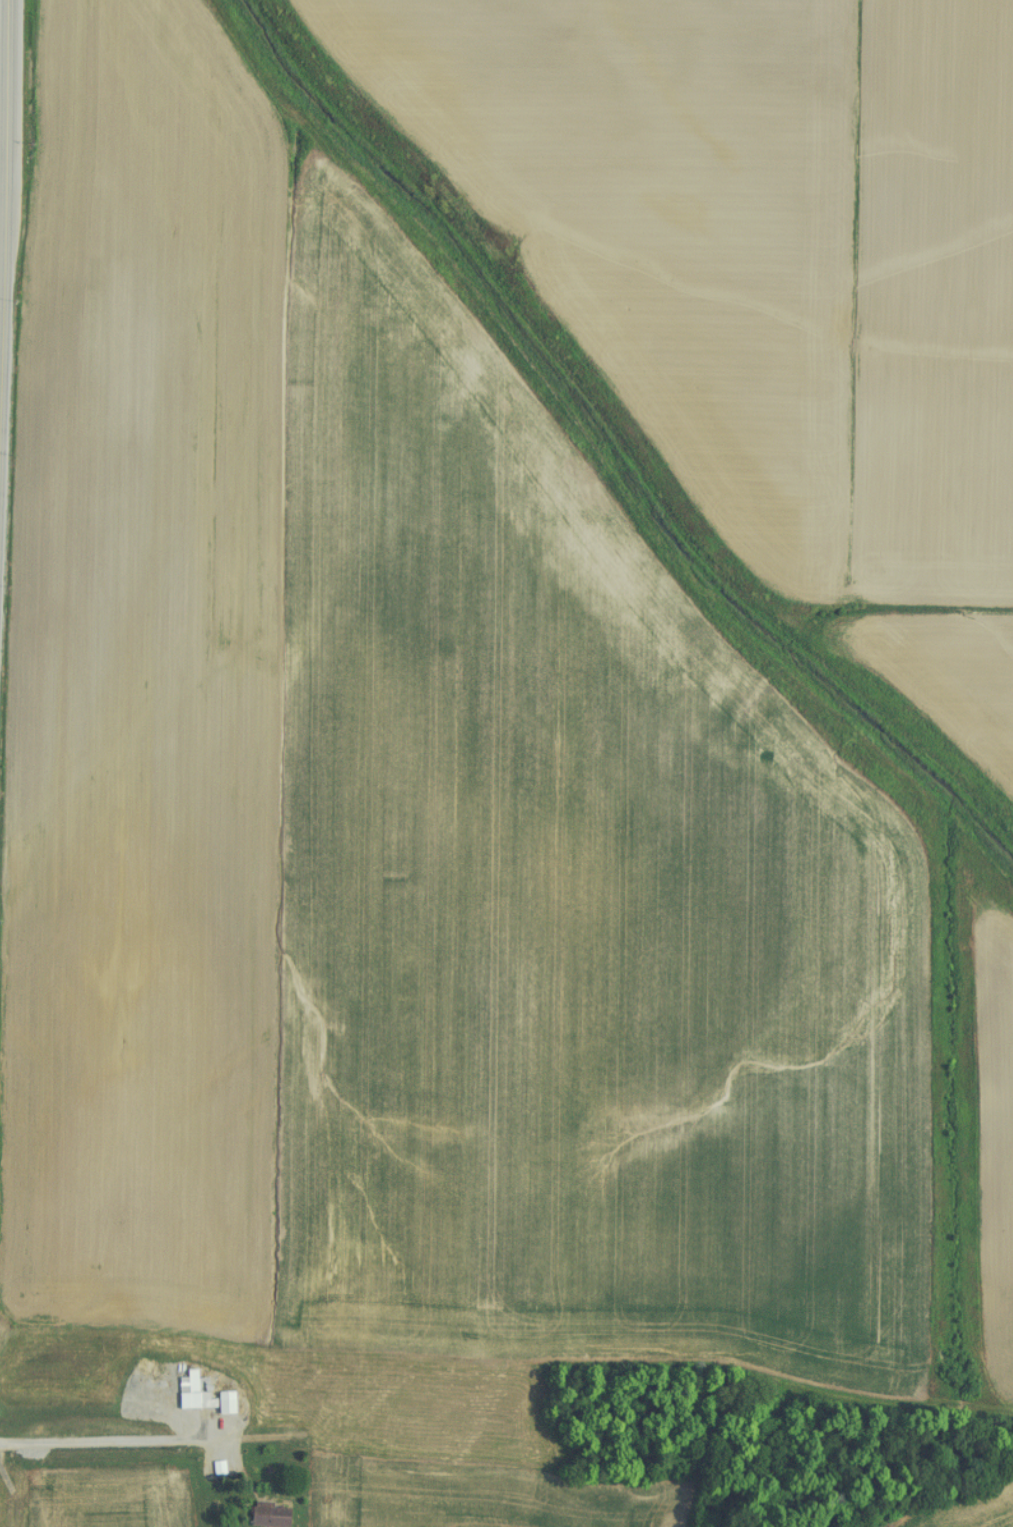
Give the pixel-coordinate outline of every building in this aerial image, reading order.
[(229,1415),(229,1392),(205,1393),(205,1378),(192,1378),(192,1370),(181,1371),(181,1379),(173,1379),(173,1410),(211,1409),(211,1415),(229,1415)] [(123,1389),(136,1391),(138,1380),(125,1377),(123,1389)] [(245,1503),(245,1526),(284,1526),(284,1508),(267,1508),(267,1503),(245,1503)]
